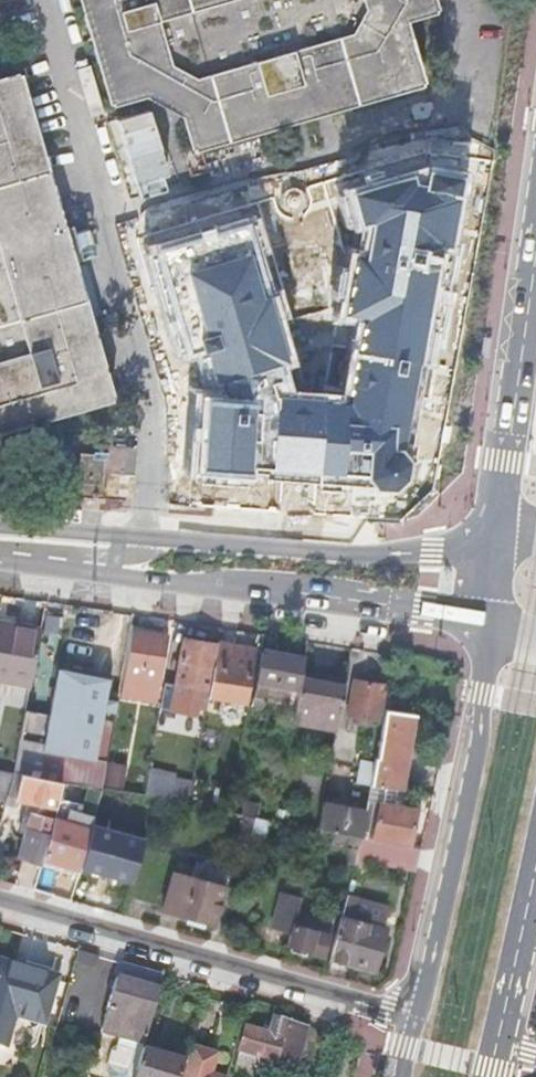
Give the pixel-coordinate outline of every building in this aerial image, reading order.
[(108,97),(110,105),(118,102),(145,94),(182,116),(190,142),(192,150),(200,148),(315,114),(316,120),(333,115),(331,110),(414,85),(422,83),(420,75),(404,20),(428,12),(436,10),(433,2),(433,0),(79,0),(108,97)] [(72,267),(67,250),(91,243),(86,229),(63,236),(17,81),(14,74),(7,76),(0,78),(0,430),(102,400),(111,398),(108,390),(89,324),(72,267)] [(355,253),(343,318),(364,323),(350,399),(295,396),(287,369),(303,365),(282,295),(274,298),(249,216),(159,243),(202,391),(196,391),(191,479),(257,483),(258,472),(371,480),(380,492),(400,493),(413,482),(416,466),(409,457),(449,251),(454,252),(468,176),(416,166),(347,186),(360,231),(371,228),(366,255),(356,254),(355,253)] [(92,457),(78,457),(76,485),(102,487),(103,462),(107,462),(107,454),(92,453),(92,457)] [(67,606),(44,603),(36,645),(57,649),(63,613),(67,606)] [(37,631),(1,624),(0,629),(0,660),(30,666),(37,631)] [(149,630),(130,626),(129,632),(131,633),(122,684),(157,691),(167,639),(147,636),(149,630)] [(206,696),(215,646),(181,640),(173,686),(197,690),(194,706),(204,708),(206,696)] [(253,652),(216,644),(215,646),(206,696),(243,703),(253,652)] [(259,653),(249,708),(256,710),(257,704),(268,705),(272,684),(293,688),(297,660),(259,653)] [(76,784),(99,789),(104,764),(117,694),(106,692),(109,681),(57,670),(48,716),(24,711),(22,724),(13,772),(61,782),(76,784)] [(293,716),(292,722),(335,730),(343,682),(300,674),(295,700),(293,716)] [(378,723),(384,687),(351,682),(345,717),(378,723)] [(293,716),(295,700),(279,697),(277,713),(293,716)] [(412,723),(382,718),(376,758),(373,758),(372,763),(369,784),(368,786),(399,792),(412,723)] [(369,784),(372,763),(359,761),(355,782),(369,784)] [(6,797),(13,772),(0,770),(0,799),(5,801),(6,797)] [(34,803),(55,808),(57,797),(61,782),(13,772),(6,797),(34,803)] [(144,797),(154,799),(187,806),(191,785),(173,782),(174,777),(148,772),(144,797)] [(57,797),(72,802),(76,784),(61,782),(57,797)] [(399,792),(368,786),(365,803),(378,805),(397,808),(399,792)] [(39,865),(76,875),(78,869),(88,831),(74,827),(77,808),(72,802),(57,797),(55,808),(39,865)] [(38,866),(39,865),(55,808),(34,803),(20,860),(38,866)] [(317,832),(332,835),(359,840),(363,814),(321,805),(317,832)] [(397,808),(378,805),(371,839),(408,846),(414,812),(397,808)] [(248,846),(265,851),(273,823),(254,819),(248,846)] [(88,831),(78,869),(132,884),(144,837),(91,823),(88,831)] [(354,863),(360,840),(359,840),(332,835),(328,854),(340,858),(339,865),(352,869),(354,863)] [(415,869),(419,851),(360,840),(354,863),(362,865),(365,856),(415,869)] [(196,863),(192,879),(214,885),(219,870),(196,863)] [(214,885),(192,879),(173,873),(163,911),(214,926),(224,888),(214,885)] [(297,909),(300,900),(282,895),(272,927),(290,933),(287,947),(322,958),(328,937),(323,935),(325,929),(319,927),(318,933),(309,930),(313,914),(297,909)] [(344,900),(328,959),(372,972),(382,932),(376,930),(381,911),(344,900)] [(3,1048),(13,1016),(42,1023),(55,980),(0,964),(0,1047),(3,1048)] [(163,976),(120,964),(100,1033),(121,1039),(124,1032),(144,1038),(163,976)] [(292,1067),(303,1028),(271,1019),(267,1034),(244,1028),(238,1051),(231,1073),(247,1076),(271,1076),(276,1062),(292,1067)] [(203,1073),(207,1058),(202,1056),(203,1050),(193,1047),(183,1076),(216,1076),(203,1073)] [(184,1062),(141,1050),(132,1076),(179,1076),(184,1062)] [(94,1076),(125,1076),(127,1067),(93,1056),(87,1075),(94,1076)]
